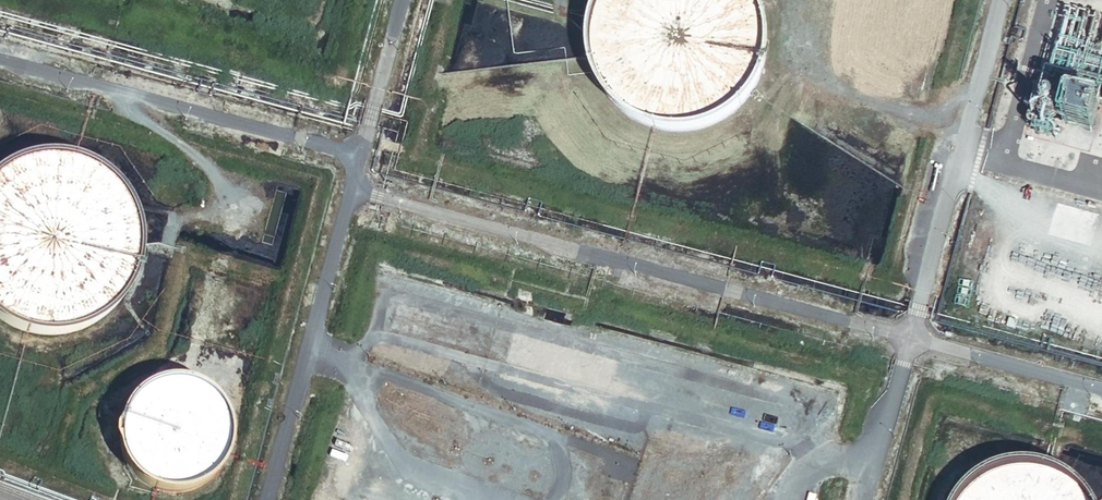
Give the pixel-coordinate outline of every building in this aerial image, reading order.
[(766,57),(767,46),(766,35),(764,24),(761,14),(756,4),(754,0),(604,0),(602,3),(597,13),(594,23),(592,34),(591,45),(591,56),(593,67),(597,77),(602,88),(607,97),(614,105),(622,113),(631,120),(641,125),(651,129),(662,132),(673,133),(684,133),(695,132),(706,129),(716,125),(726,120),(735,114),(743,106),(750,97),(756,88),(760,78),(764,68),(766,57)] [(135,261),(136,250),(135,239),(133,228),(130,218),(125,208),(119,198),(112,190),(104,182),(95,176),(86,171),(75,166),(65,164),(54,162),(43,162),(32,163),(21,166),(11,170),(1,175),(0,176),(0,324),(10,329),(20,333),(31,336),(42,338),(53,338),(64,336),(75,334),(85,330),(95,324),(104,318),(112,310),(119,302),(125,292),(129,282),(133,272),(135,261)] [(272,247),(286,195),(275,192),(261,244),(272,247)] [(228,444),(229,438),(228,431),(227,424),(225,417),(222,411),(218,405),(214,400),(209,395),(203,391),(197,387),(191,385),(184,383),(177,382),(170,382),(163,383),(156,385),(150,387),(144,391),(138,395),(133,399),(129,405),(125,411),(122,417),(120,423),(118,430),(118,437),(118,444),(120,451),(122,457),(125,464),(128,470),(133,475),(138,480),(143,484),(149,487),(156,490),(163,492),(169,493),(177,493),(183,492),(190,490),(197,488),(203,484),(208,480),(214,475),(218,470),(222,464),(225,458),(227,451),(228,444)] [(1081,492),(1074,486),(1066,480),(1057,475),(1048,471),(1039,469),(1029,468),(1019,468),(1009,469),(999,471),(990,475),(982,479),(973,485),(966,492),(960,499),(1087,499),(1081,492)]
